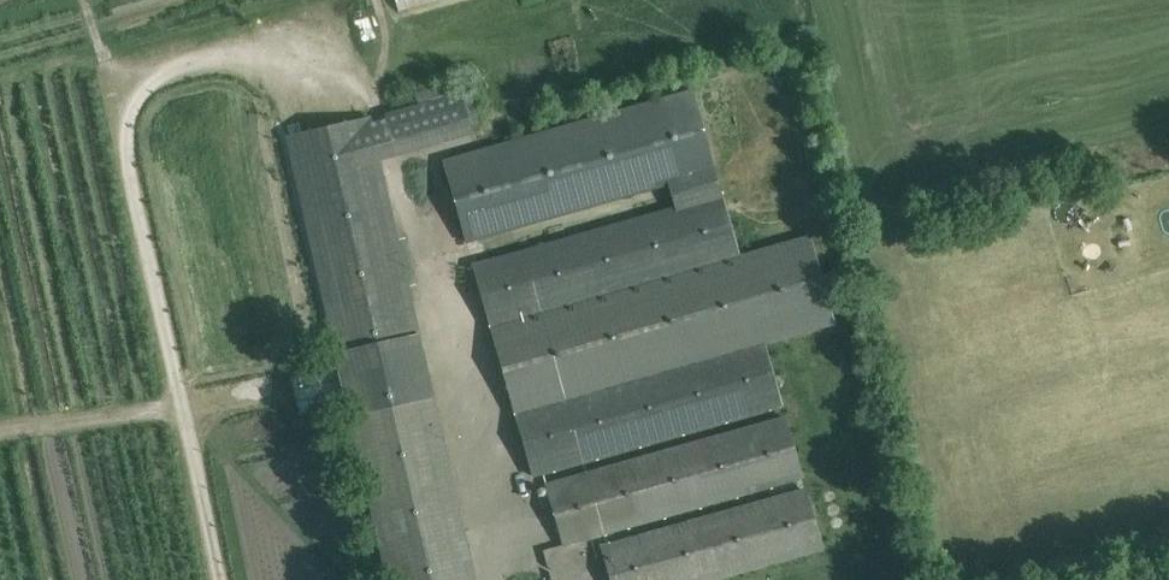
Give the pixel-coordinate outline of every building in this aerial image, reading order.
[(669,185),(674,206),(472,264),(490,328),(741,259),(739,253),(722,192),(715,172),(692,89),(442,161),(466,244),(669,185)] [(341,374),(387,579),(474,579),(378,155),(471,128),(461,91),(384,113),(384,114),(369,118),(287,137),(341,374)] [(741,259),(490,328),(496,346),(533,478),(783,405),(764,344),(836,324),(810,234),(739,253),(741,259)] [(802,477),(785,417),(547,484),(564,544),(802,477)] [(611,579),(702,579),(775,560),(822,546),(806,491),(602,549),(611,579)]
